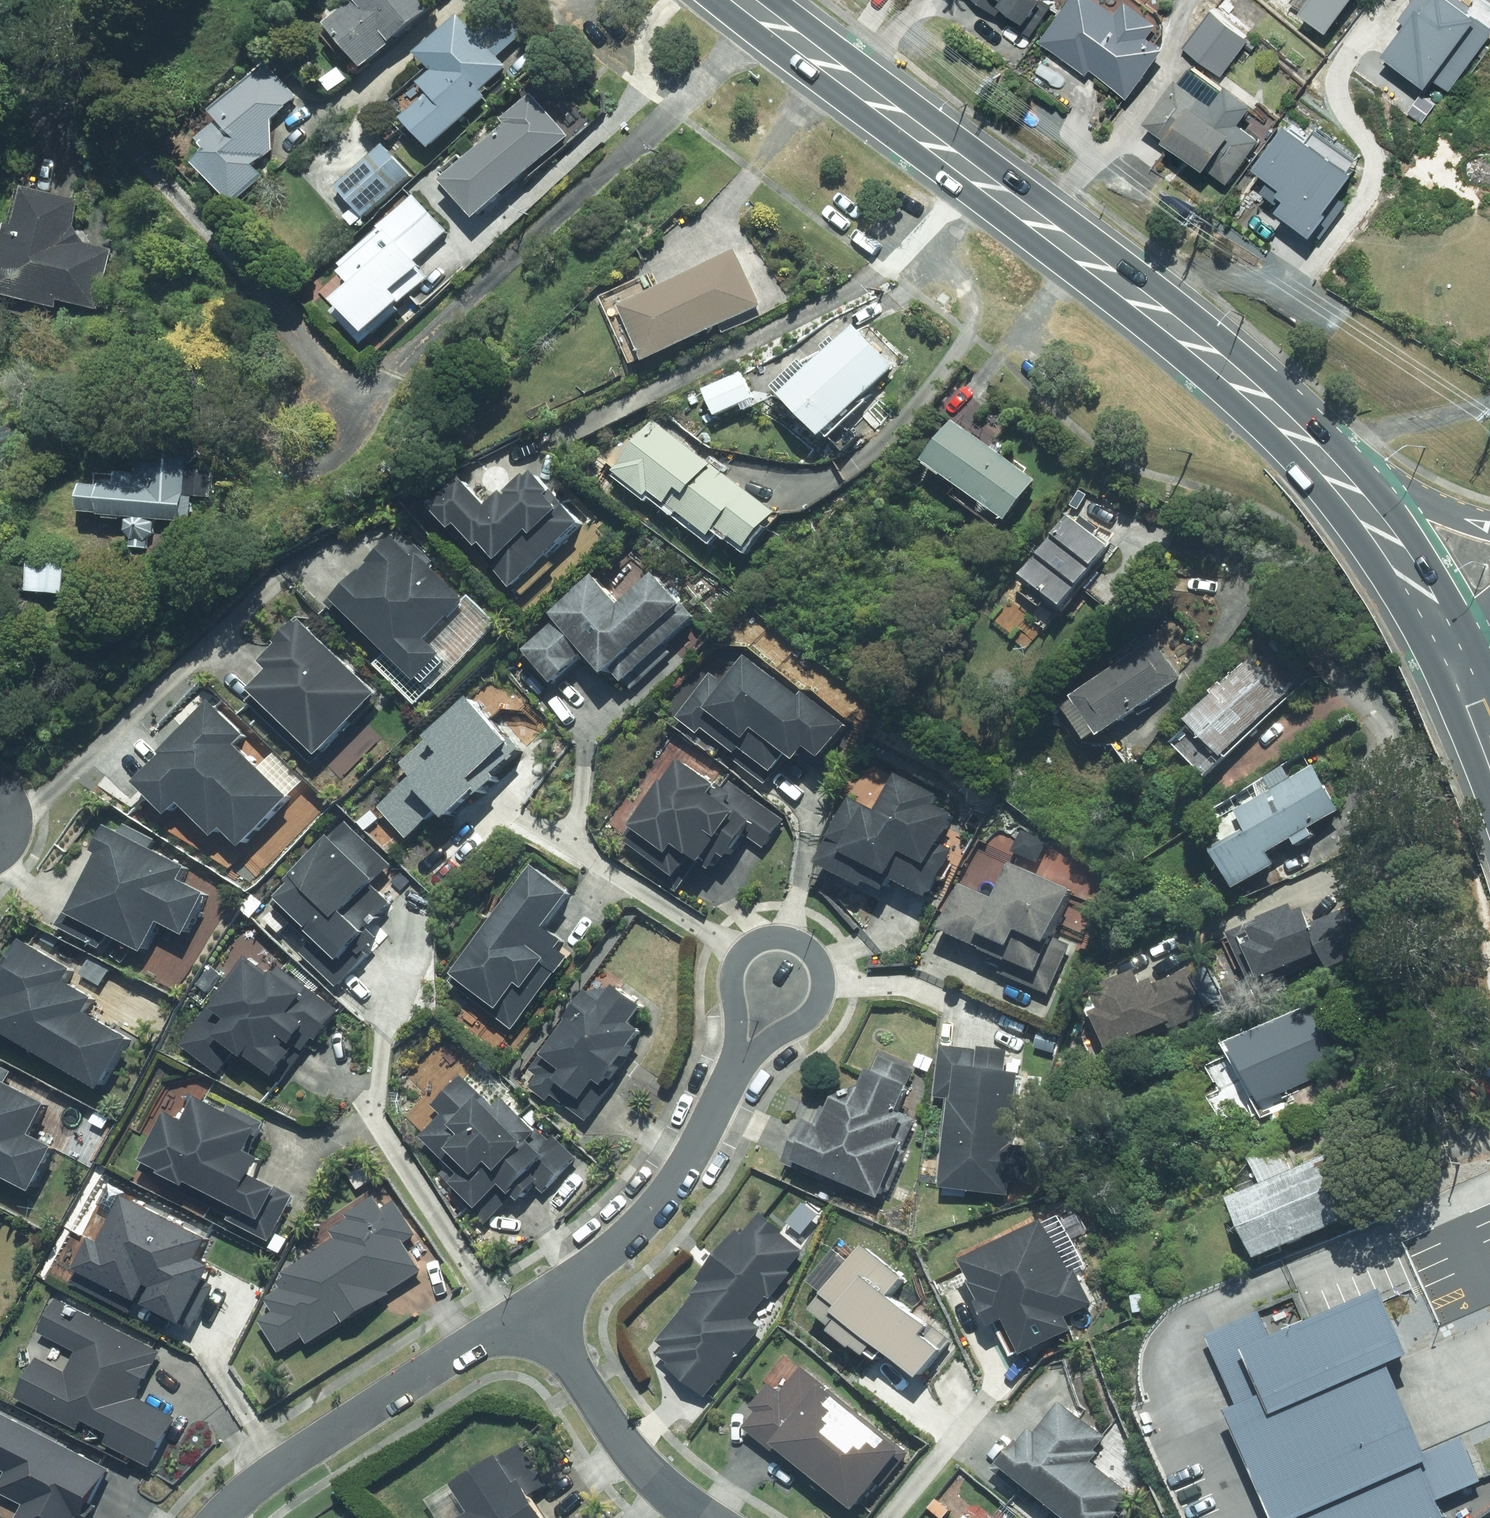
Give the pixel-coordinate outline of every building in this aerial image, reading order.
[(355,4),(358,7),(328,32),(365,75),(437,14),(429,5),(436,0),(360,0),(355,4)] [(1001,16),(1007,7),(1013,11),(1008,17),(1032,35),(1056,3),(1052,0),(980,0),(1001,16)] [(1101,0),(1079,0),(1046,45),(1090,76),(1093,71),(1134,102),(1170,52),(1154,39),(1164,26),(1131,2),(1122,16),(1101,0)] [(1354,0),(1297,0),(1295,3),(1330,30),(1354,0)] [(1406,19),(1416,26),(1395,55),(1433,84),(1438,77),(1459,92),(1489,50),(1489,2),(1487,0),(1420,0),(1406,19)] [(1224,77),(1254,41),(1218,11),(1188,47),(1224,77)] [(1246,17),(1239,11),(1233,20),(1240,25),(1246,17)] [(433,155),(488,103),(482,97),(509,71),(460,20),(418,60),(434,77),(421,90),(431,101),(405,125),(433,155)] [(274,125),(299,101),(268,67),(214,118),(221,127),(198,148),(207,158),(194,170),(232,210),(263,181),(254,172),(274,154),(274,125)] [(338,93),(349,84),(341,74),(330,83),(338,93)] [(1229,102),(1193,75),(1187,83),(1184,81),(1150,127),(1232,188),(1265,142),(1223,111),(1229,102)] [(481,226),(574,140),(533,96),(503,124),(508,129),(464,170),(458,164),(434,187),(454,208),(460,203),(481,226)] [(391,143),(401,134),(392,125),(383,135),(391,143)] [(1318,250),(1367,186),(1335,163),(1327,174),(1280,138),(1239,190),(1318,250)] [(365,222),(413,178),(384,147),(337,190),(365,222)] [(60,314),(61,306),(101,315),(113,253),(86,248),(75,231),(80,207),(25,196),(17,234),(10,232),(0,281),(0,302),(60,314)] [(453,234),(421,199),(321,288),(369,343),(418,299),(423,304),(453,278),(431,254),(453,234)] [(765,312),(736,253),(619,311),(648,370),(765,312)] [(854,331),(783,407),(826,447),(897,371),(854,331)] [(754,403),(741,376),(705,394),(718,421),(754,403)] [(1041,480),(956,420),(927,462),(1012,521),(1041,480)] [(710,466),(654,424),(618,473),(620,473),(616,478),(651,505),(654,500),(671,513),(672,511),(715,545),(722,535),(750,556),(779,517),(710,465),(710,466)] [(203,455),(188,438),(176,450),(146,447),(144,474),(120,472),(119,487),(104,485),(104,487),(86,485),(83,512),(102,514),(102,515),(129,518),(128,531),(133,538),(132,548),(148,549),(150,539),(155,534),(156,520),(184,522),(185,517),(192,517),(194,496),(212,497),(214,471),(189,469),(189,468),(203,455)] [(474,477),(440,509),(457,527),(448,536),(527,619),(612,538),(595,521),(600,517),(565,480),(559,485),(545,471),(520,494),(516,489),(500,504),(474,477)] [(1063,612),(1113,545),(1070,514),(1025,575),(1052,594),(1048,600),(1063,612)] [(435,648),(463,608),(425,582),(431,574),(413,561),(404,572),(382,556),(354,595),(393,622),(374,650),(414,678),(435,648)] [(27,591),(64,594),(66,566),(29,563),(27,591)] [(629,602),(603,574),(558,618),(561,622),(531,651),(539,659),(534,663),(555,685),(562,679),(565,682),(599,649),(623,674),(625,672),(649,697),(686,660),(672,646),(701,618),(689,606),(693,603),(661,571),(629,602)] [(279,671),(263,689),(331,752),(388,691),(308,617),(293,633),(296,636),(271,664),(279,671)] [(1104,737),(1185,678),(1157,639),(1076,697),(1104,737)] [(754,654),(732,683),(716,671),(683,715),(703,730),(720,706),(762,737),(769,727),(815,762),(822,753),(827,756),(837,743),(824,734),(837,716),(754,654)] [(1230,759),(1293,696),(1256,659),(1193,722),(1230,759)] [(530,738),(483,695),(442,740),(435,734),(408,765),(419,775),(387,811),(419,839),(447,809),(461,822),(493,787),(489,783),(530,738)] [(300,827),(285,813),(301,796),(248,746),(258,735),(221,700),(172,753),(175,757),(151,782),(184,813),(194,801),(228,833),(233,828),(254,847),(269,861),(300,827)] [(741,793),(687,761),(646,831),(687,855),(692,847),(717,862),(749,810),(736,802),(741,793)] [(1301,848),(1318,838),(1314,831),(1344,813),(1316,767),(1240,813),(1251,831),(1216,852),(1240,891),(1280,867),(1273,856),(1297,841),(1301,848)] [(974,782),(955,816),(978,828),(997,795),(974,782)] [(860,794),(853,810),(829,863),(888,889),(896,871),(935,889),(947,862),(941,860),(950,839),(946,837),(953,822),(889,794),(884,805),(860,794)] [(399,864),(349,820),(301,874),(306,878),(289,897),(367,966),(377,955),(372,950),(386,935),(377,927),(399,902),(382,888),(388,881),(386,878),(399,864)] [(109,944),(115,932),(156,953),(173,920),(198,933),(220,891),(194,878),(200,866),(117,823),(103,850),(109,854),(93,886),(86,883),(66,923),(109,944)] [(581,893),(539,863),(460,975),(506,1007),(500,1015),(525,1032),(579,955),(568,948),(575,938),(558,926),(581,893)] [(1077,891),(1014,867),(999,909),(971,898),(959,929),(988,940),(985,947),(1002,954),(998,965),(1044,982),(1077,891)] [(1370,952),(1350,907),(1312,925),(1305,908),(1296,912),(1292,906),(1229,934),(1255,991),(1325,960),(1330,970),(1370,952)] [(86,969),(33,940),(4,993),(17,1000),(3,1027),(111,1085),(140,1033),(103,1013),(110,1001),(78,983),(86,969)] [(250,955),(216,1003),(184,1049),(222,1076),(245,1044),(289,1075),(307,1049),(312,1053),(333,1022),(336,1024),(344,1012),(324,997),(320,1003),(312,997),(315,992),(284,970),(280,977),(250,955)] [(1110,1061),(1213,1013),(1194,970),(1158,986),(1156,981),(1146,986),(1140,972),(1098,992),(1089,1015),(1110,1061)] [(621,1063),(630,1069),(644,1051),(640,1048),(655,1027),(644,1019),(645,1018),(646,1016),(647,1015),(648,1013),(648,1012),(649,1010),(649,1008),(649,1007),(649,1005),(649,1003),(649,1002),(648,1000),(647,998),(646,997),(645,995),(644,994),(643,993),(641,992),(640,991),(638,990),(637,990),(635,989),(633,989),(632,989),(630,989),(628,990),(627,990),(625,991),(623,991),(601,988),(552,1055),(575,1071),(569,1079),(595,1098),(621,1063)] [(1319,1007),(1237,1045),(1265,1103),(1346,1066),(1319,1007)] [(1016,1069),(1018,1050),(989,1047),(988,1051),(945,1047),(940,1102),(944,1102),(936,1186),(1013,1193),(1015,1175),(1038,1177),(1041,1147),(1025,1145),(1033,1070),(1016,1069)] [(927,1069),(879,1048),(869,1072),(875,1074),(864,1101),(846,1093),(837,1112),(827,1107),(805,1158),(889,1194),(922,1118),(908,1112),(927,1069)] [(3,1169),(41,1190),(65,1145),(43,1133),(60,1103),(0,1070),(0,1174),(3,1169)] [(502,1109),(470,1077),(442,1104),(450,1113),(428,1135),(454,1161),(464,1151),(483,1171),(470,1184),(490,1205),(512,1183),(522,1194),(527,1189),(536,1198),(561,1172),(566,1178),(585,1159),(551,1125),(547,1130),(514,1096),(502,1109)] [(263,1118),(209,1097),(199,1122),(177,1113),(158,1159),(178,1167),(174,1176),(198,1185),(199,1183),(235,1198),(229,1213),(283,1234),(300,1194),(264,1179),(274,1155),(252,1146),(263,1118)] [(1363,1215),(1336,1155),(1234,1200),(1260,1259),(1363,1215)] [(220,1237),(135,1194),(113,1239),(105,1235),(88,1268),(199,1323),(227,1267),(210,1258),(220,1237)] [(385,1208),(377,1195),(352,1212),(356,1219),(337,1231),(342,1238),(286,1276),(292,1286),(270,1301),(276,1310),(262,1319),(285,1353),(310,1336),(316,1345),(372,1308),(373,1309),(431,1271),(410,1239),(420,1232),(398,1200),(385,1208)] [(756,1317),(810,1250),(766,1215),(750,1236),(744,1232),(696,1291),(699,1294),(658,1344),(668,1352),(662,1359),(709,1396),(766,1325),(756,1317)] [(1058,1223),(973,1253),(999,1325),(1018,1319),(1029,1352),(1077,1335),(1070,1315),(1097,1306),(1091,1290),(1087,1292),(1079,1269),(1074,1271),(1058,1223)] [(889,1359),(898,1348),(900,1350),(932,1374),(959,1339),(902,1296),(917,1276),(876,1245),(867,1256),(849,1242),(818,1283),(831,1292),(828,1296),(820,1307),(889,1359)] [(1466,1474),(1449,1432),(1410,1447),(1392,1405),(1369,1349),(1391,1341),(1362,1271),(1187,1343),(1259,1517),(1408,1517),(1436,1507),(1429,1489),(1466,1474)] [(156,1466),(181,1418),(143,1398),(163,1358),(60,1304),(46,1330),(84,1349),(72,1373),(42,1357),(22,1396),(156,1466)] [(831,1384),(810,1366),(788,1391),(778,1382),(757,1407),(763,1412),(749,1429),(778,1453),(786,1444),(864,1512),(916,1452),(834,1380),(831,1384)] [(1070,1403),(1049,1430),(1044,1426),(1015,1466),(1084,1517),(1119,1517),(1142,1488),(1102,1458),(1117,1438),(1070,1403)] [(0,1410),(0,1469),(10,1474),(0,1493),(30,1508),(25,1517),(96,1517),(92,1516),(116,1469),(0,1410)] [(527,1443),(466,1483),(484,1511),(474,1517),(557,1517),(539,1492),(554,1483),(527,1443)] [(942,1517),(946,1517),(962,1499),(948,1487),(931,1508),(942,1517)]
